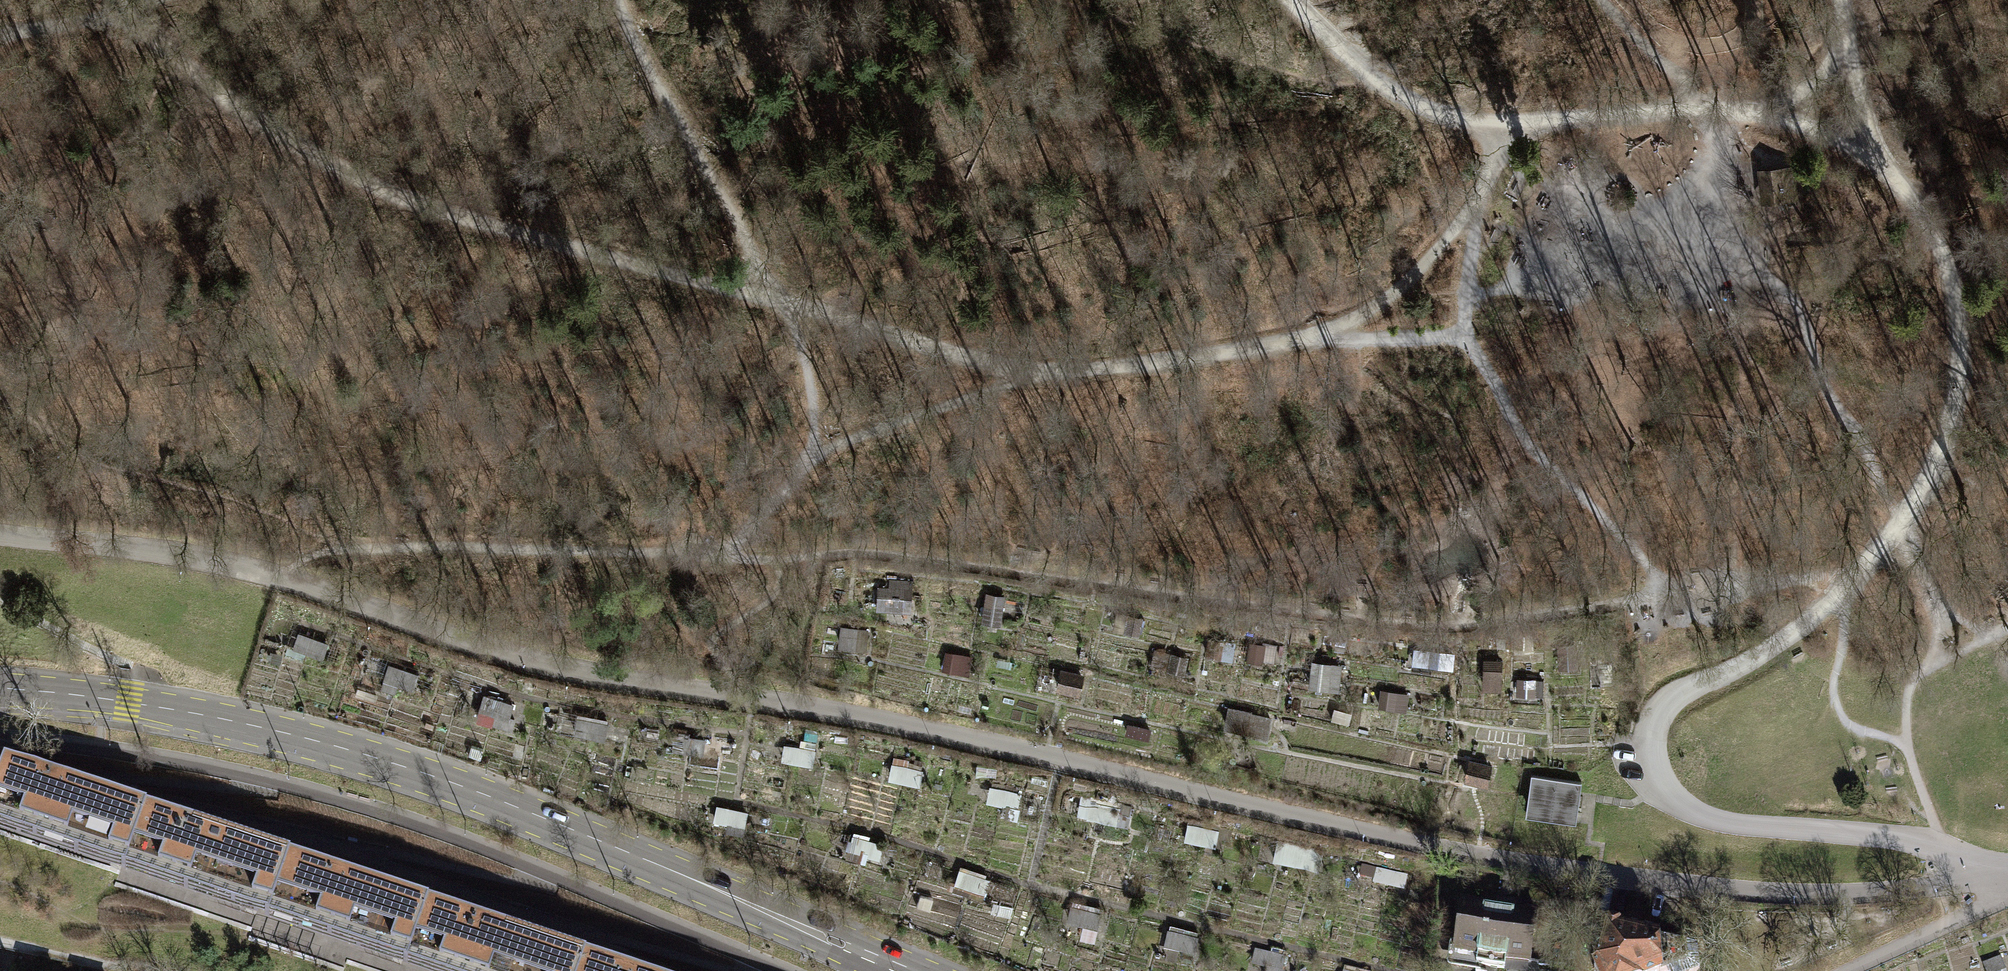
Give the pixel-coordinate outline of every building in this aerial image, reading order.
[(1799,201),(1795,165),(1758,169),(1762,206),(1799,201)] [(877,612),(911,613),(912,581),(889,580),(888,588),(878,587),(877,612)] [(999,627),(1005,596),(985,593),(980,623),(999,627)] [(1123,633),(1138,637),(1143,618),(1128,614),(1123,633)] [(866,650),(868,629),(840,626),(838,646),(866,650)] [(328,642),(297,632),(292,648),(322,658),(328,642)] [(1206,656),(1221,659),(1224,641),(1209,638),(1206,656)] [(1224,641),(1221,659),(1233,661),(1236,643),(1224,641)] [(1265,645),(1248,642),(1245,661),(1262,664),(1265,645)] [(1559,669),(1578,667),(1577,648),(1558,649),(1559,669)] [(969,676),(973,657),(945,651),(941,671),(969,676)] [(1453,670),(1455,654),(1429,651),(1427,667),(1453,670)] [(1185,676),(1189,657),(1170,653),(1166,671),(1185,676)] [(1503,659),(1483,658),(1482,690),(1502,691),(1503,659)] [(1311,661),(1307,687),(1327,690),(1331,664),(1311,661)] [(418,673),(388,663),(380,687),(395,692),(397,685),(412,690),(418,673)] [(1331,663),(1331,664),(1327,690),(1338,691),(1342,664),(1331,663)] [(1083,674),(1059,669),(1054,691),(1079,696),(1083,674)] [(1535,679),(1516,679),(1516,696),(1534,697),(1535,679)] [(1406,711),(1409,694),(1380,689),(1377,707),(1406,711)] [(516,704),(483,694),(475,720),(491,725),(492,724),(494,724),(512,729),(516,717),(510,715),(512,709),(514,710),(516,704)] [(1267,738),(1271,717),(1251,713),(1252,711),(1227,706),(1223,729),(1267,738)] [(608,720),(577,714),(573,734),(604,740),(608,720)] [(678,734),(674,734),(672,751),(703,755),(705,738),(689,736),(689,733),(678,732),(678,734)] [(801,740),(799,747),(816,750),(817,742),(801,740)] [(799,747),(784,744),(781,760),(813,766),(816,750),(799,747)] [(1252,769),(1256,752),(1225,745),(1221,761),(1252,769)] [(144,808),(3,760),(0,769),(0,826),(124,867),(144,808)] [(1487,787),(1492,765),(1468,760),(1463,781),(1487,787)] [(923,770),(891,763),(888,779),(920,786),(923,770)] [(1582,782),(1531,775),(1525,816),(1576,823),(1582,782)] [(1021,793),(990,786),(986,802),(1002,806),(1000,815),(1017,819),(1020,807),(1018,807),(1021,793)] [(1133,806),(1080,795),(1076,816),(1086,818),(1086,819),(1128,828),(1133,806)] [(748,812),(716,805),(713,821),(727,824),(725,830),(743,834),(748,812)] [(267,916),(287,856),(144,808),(124,867),(267,916)] [(1219,832),(1187,825),(1183,841),(1215,849),(1219,832)] [(883,843),(853,835),(851,840),(848,839),(846,849),(862,854),(860,861),(865,862),(867,855),(879,859),(883,843)] [(1323,851),(1277,840),(1272,861),(1318,872),(1323,851)] [(406,963),(426,903),(287,856),(267,916),(406,963)] [(1373,881),(1376,868),(1362,865),(1359,877),(1373,881)] [(960,869),(959,869),(954,884),(985,894),(990,879),(985,878),(986,874),(961,866),(960,869)] [(1408,875),(1376,868),(1373,881),(1373,884),(1404,891),(1408,875)] [(933,899),(920,895),(916,907),(930,911),(933,899)] [(1459,899),(1451,956),(1507,964),(1508,957),(1531,961),(1538,911),(1522,909),(1523,904),(1497,900),(1497,905),(1459,899)] [(1101,908),(1072,901),(1071,906),(1070,906),(1066,922),(1082,926),(1097,930),(1101,913),(1100,913),(1101,908)] [(584,957),(426,903),(406,963),(430,970),(579,970),(584,957)] [(1014,906),(1000,903),(997,913),(1010,917),(1014,906)] [(1592,970),(1701,970),(1697,946),(1587,921),(1579,954),(1594,957),(1591,969),(1592,970)] [(1097,930),(1082,926),(1079,939),(1094,942),(1097,930)] [(1198,937),(1167,929),(1163,946),(1194,954),(1198,937)] [(1255,950),(1251,966),(1266,970),(1282,970),(1286,957),(1255,950)] [(584,957),(579,970),(626,970),(584,957)] [(1989,970),(2007,970),(2004,959),(1987,964),(1989,970)]
